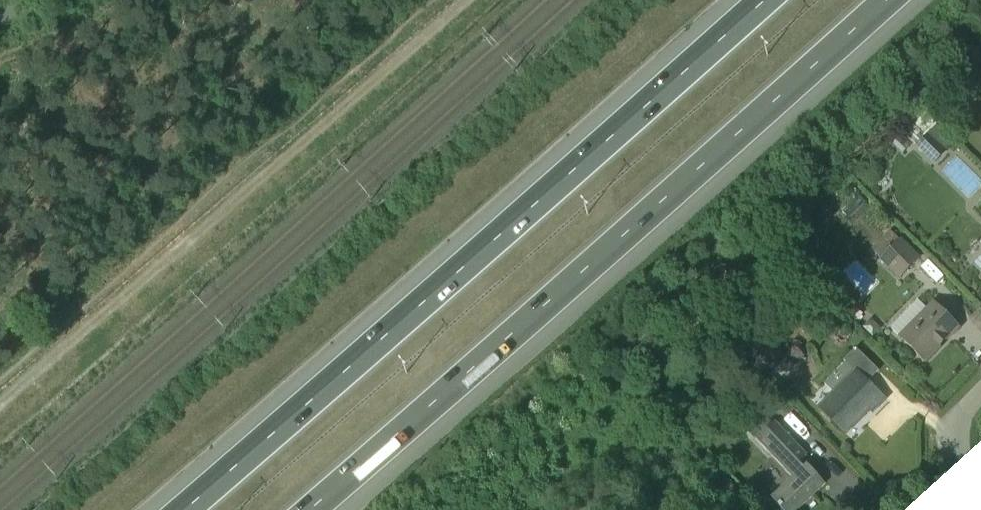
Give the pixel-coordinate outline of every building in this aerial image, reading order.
[(948,135),(938,144),(956,163),(966,154),(948,135)] [(900,259),(921,283),(938,268),(917,244),(900,259)] [(922,366),(958,328),(930,301),(893,338),(922,366)] [(842,437),(892,389),(855,350),(818,385),(827,395),(814,407),(842,437)] [(824,484),(768,420),(747,437),(782,478),(762,495),(776,509),(794,509),(824,484)]
